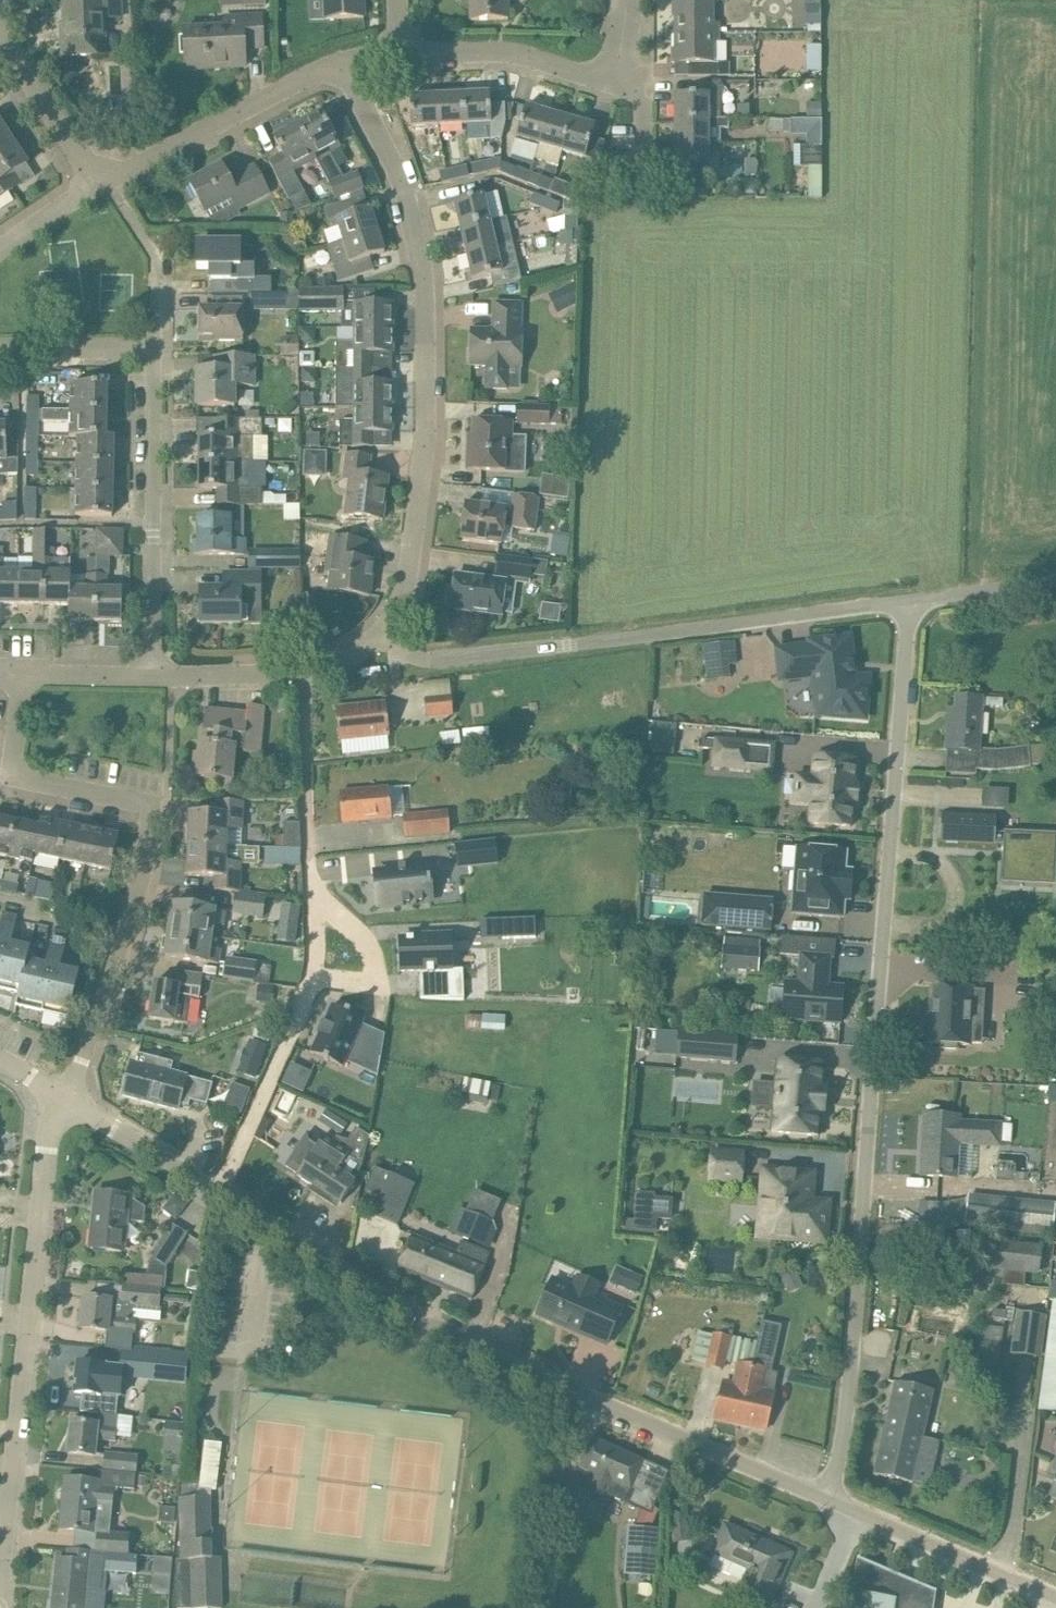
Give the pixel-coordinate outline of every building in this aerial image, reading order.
[(61,42),(62,54),(67,54),(67,56),(106,54),(104,17),(112,17),(122,16),(121,0),(64,0),(65,28),(66,37),(66,41),(61,42)] [(145,8),(152,8),(158,1),(158,0),(144,0),(145,8)] [(324,19),(364,17),(363,0),(324,0),(324,19)] [(508,0),(470,0),(471,20),(508,19),(508,0)] [(675,32),(719,32),(719,23),(714,23),(714,2),(719,2),(719,0),(688,0),(688,2),(675,2),(675,32)] [(821,7),(806,7),(806,26),(821,27),(821,19),(821,7)] [(262,27),(262,14),(225,16),(226,27),(185,29),(186,69),(234,67),(234,59),(245,58),(245,49),(263,48),(262,27)] [(719,32),(675,32),(675,63),(689,63),(689,75),(730,75),(730,62),(714,62),(714,41),(719,41),(719,32)] [(821,45),(808,45),(807,72),(821,72),(821,60),(821,45)] [(721,119),(721,82),(707,82),(707,94),(697,95),(675,95),(675,119),(721,119)] [(463,94),(465,124),(490,123),(491,139),(503,139),(506,124),(505,104),(491,105),(490,92),(463,94)] [(438,125),(465,124),(463,94),(437,95),(438,125)] [(438,125),(437,95),(410,96),(412,126),(438,125)] [(822,102),(812,102),(812,116),(822,116),(822,102)] [(750,118),(750,105),(738,105),(738,118),(750,118)] [(540,144),(549,112),(526,106),(517,137),(539,144),(540,144)] [(331,151),(340,146),(322,112),(298,125),(316,159),(329,183),(345,178),(331,151)] [(572,119),(549,112),(540,144),(539,144),(535,158),(559,165),(563,151),(572,119)] [(572,119),(563,151),(586,157),(595,126),(572,119)] [(721,119),(675,119),(676,143),(708,142),(721,142),(721,129),(729,129),(729,119),(721,119)] [(822,141),(822,120),(791,119),(791,134),(807,135),(806,146),(822,146),(822,141)] [(12,140),(0,123),(0,148),(12,140)] [(294,170),(316,159),(298,125),(275,138),(283,154),(269,162),(290,200),(305,192),(294,170)] [(0,148),(0,198),(14,189),(6,178),(27,164),(12,140),(0,148)] [(676,143),(676,167),(697,167),(709,166),(720,166),(720,155),(708,155),(708,142),(676,143)] [(794,166),(809,166),(821,166),(822,166),(822,146),(806,146),(794,146),(794,166)] [(757,160),(745,160),(745,174),(757,174),(757,160)] [(487,172),(485,161),(472,164),(473,173),(473,175),(487,172)] [(518,168),(504,163),(501,172),(528,183),(530,178),(532,173),(518,167),(518,168)] [(222,165),(189,182),(206,213),(208,212),(216,228),(229,221),(221,205),(233,199),(238,209),(269,193),(255,166),(230,179),(222,165)] [(469,176),(467,166),(448,171),(450,180),(469,176)] [(363,187),(358,173),(345,178),(329,183),(335,198),(363,187)] [(541,177),(537,186),(550,191),(554,182),(541,177)] [(554,182),(550,191),(564,197),(580,203),(586,202),(590,192),(566,182),(565,186),(554,182)] [(534,193),(530,203),(544,209),(548,198),(534,193)] [(461,227),(490,220),(484,194),(476,196),(455,201),(461,227)] [(564,197),(563,216),(578,216),(579,216),(580,203),(564,197)] [(548,198),(544,209),(557,214),(561,203),(548,198)] [(340,227),(344,240),(378,229),(371,207),(356,212),(352,200),(331,206),(325,208),(332,230),(340,227)] [(293,213),(280,213),(281,228),(293,227),(293,214),(293,213)] [(563,221),(563,231),(573,230),(578,230),(578,226),(578,216),(563,216),(563,221)] [(461,227),(467,253),(512,242),(507,217),(490,221),(490,220),(461,227)] [(554,219),(548,220),(551,234),(562,231),(563,231),(563,221),(554,219)] [(378,229),(344,240),(327,246),(338,280),(348,277),(353,276),(374,269),(370,257),(385,252),(378,229)] [(562,231),(562,245),(573,245),(573,244),(573,230),(563,231),(562,231)] [(241,267),(241,242),(219,243),(197,243),(197,268),(210,268),(210,280),(239,280),(240,293),(248,293),(261,292),(271,293),(271,278),(254,278),(254,267),(241,267)] [(521,281),(512,242),(467,253),(473,279),(491,275),(493,288),(521,281)] [(330,277),(318,277),(319,289),(322,289),(331,289),(330,277)] [(551,293),(560,312),(577,305),(576,282),(551,293)] [(344,289),(333,289),(331,289),(322,289),(319,289),(300,290),(300,311),(344,311),(344,303),(344,289)] [(248,321),(248,293),(231,293),(209,293),(209,308),(199,308),(199,336),(215,336),(215,341),(236,341),(244,341),(244,321),(248,321)] [(286,293),(286,309),(300,309),(299,293),(286,293)] [(522,303),(494,302),(493,317),(495,317),(495,330),(490,330),(490,328),(488,328),(488,329),(471,328),(470,366),(485,366),(484,390),(508,390),(509,367),(521,367),(523,330),(521,330),(522,303)] [(342,327),(394,327),(394,304),(355,303),(355,304),(347,304),(346,308),(346,312),(342,312),(342,327)] [(337,340),(337,367),(372,367),(372,352),(393,352),(394,327),(342,327),(342,329),(355,329),(355,340),(337,340)] [(315,343),(315,329),(301,329),(302,343),(315,343)] [(287,337),(287,355),(299,355),(299,337),(287,337)] [(255,385),(254,355),(247,356),(225,356),(225,370),(197,370),(198,406),(219,406),(235,405),(235,385),(255,385)] [(336,407),(355,407),(393,407),(393,383),(372,383),(372,367),(337,367),(336,407)] [(316,383),(315,369),(302,370),(302,384),(316,383)] [(71,410),(107,411),(108,384),(71,383),(71,405),(71,410)] [(28,395),(28,409),(38,409),(45,409),(45,396),(28,395)] [(561,424),(561,406),(518,405),(517,422),(561,424)] [(393,432),(393,407),(355,407),(355,420),(340,420),(340,446),(351,447),(373,447),(373,432),(393,432)] [(28,409),(28,422),(38,422),(38,409),(28,409)] [(45,409),(45,422),(70,422),(70,436),(78,436),(106,436),(107,411),(102,411),(71,410),(45,409)] [(200,435),(200,461),(252,461),(252,436),(263,436),(263,418),(240,419),(219,419),(219,435),(200,435)] [(525,436),(512,436),(513,421),(473,420),(472,446),(467,446),(467,470),(488,470),(505,471),(505,472),(524,473),(525,436)] [(18,474),(19,470),(18,459),(7,459),(6,423),(0,424),(0,474),(18,474)] [(38,436),(28,435),(27,461),(37,461),(38,436)] [(106,436),(78,436),(77,463),(113,464),(114,436),(106,436)] [(327,451),(303,451),(303,477),(326,477),(327,451)] [(371,456),(347,453),(345,473),(351,473),(346,514),(355,516),(379,519),(381,505),(384,506),(388,477),(369,475),(371,456)] [(218,489),(218,505),(263,505),(263,491),(263,487),(253,487),(252,461),(200,461),(200,489),(218,489)] [(37,462),(27,462),(27,476),(37,476),(37,462)] [(113,464),(77,463),(76,489),(113,489),(113,464)] [(543,495),(574,497),(576,476),(545,473),(543,495)] [(37,488),(25,487),(25,518),(37,518),(37,488)] [(113,489),(76,489),(76,515),(90,516),(112,516),(113,489)] [(263,491),(263,505),(287,504),(287,494),(275,494),(271,491),(263,491)] [(540,497),(515,494),(513,510),(507,509),(507,508),(465,502),(461,538),(502,544),(504,526),(510,527),(535,531),(540,497)] [(17,518),(16,502),(2,502),(2,509),(0,509),(0,519),(17,518)] [(232,540),(232,517),(198,517),(198,555),(220,555),(246,554),(246,540),(232,540)] [(306,538),(308,521),(300,520),(300,537),(306,538)] [(19,572),(18,604),(44,605),(45,558),(45,549),(46,529),(35,529),(34,572),(19,572)] [(70,621),(96,621),(97,575),(97,556),(98,556),(98,555),(97,555),(97,541),(97,529),(96,552),(90,552),(90,558),(87,558),(86,575),(86,589),(71,588),(70,588),(70,605),(70,621)] [(109,542),(110,530),(97,529),(97,541),(109,542)] [(109,542),(97,541),(97,555),(98,555),(98,556),(122,556),(123,530),(110,530),(109,542)] [(572,554),(575,533),(560,531),(557,552),(572,554)] [(366,541),(331,536),(327,568),(332,568),(329,590),(370,595),(374,561),(363,560),(366,541)] [(18,604),(19,572),(3,571),(4,557),(3,557),(3,547),(0,547),(0,604),(18,604)] [(45,558),(44,605),(70,605),(69,621),(70,621),(70,605),(70,588),(71,588),(71,559),(56,558),(56,549),(45,549),(45,558)] [(301,567),(300,551),(251,551),(251,567),(301,567)] [(533,560),(498,555),(495,574),(531,578),(533,560)] [(302,560),(302,576),(311,577),(311,560),(302,560)] [(260,572),(225,572),(225,588),(200,588),(200,624),(241,624),(241,603),(261,603),(260,572)] [(456,574),(454,589),(448,588),(446,605),(452,606),(451,609),(501,615),(506,581),(456,574)] [(97,575),(96,621),(122,622),(123,590),(107,589),(107,575),(97,575)] [(315,595),(302,594),(302,625),(314,625),(315,595)] [(549,602),(548,619),(566,620),(567,603),(549,602)] [(287,627),(298,627),(298,609),(287,609),(287,627)] [(854,678),(849,638),(810,642),(811,647),(778,650),(782,679),(814,675),(819,714),(865,718),(868,679),(854,678)] [(732,641),(703,645),(706,668),(735,665),(732,641)] [(453,714),(451,696),(426,699),(427,716),(453,714)] [(982,698),(957,697),(955,718),(949,718),(947,748),(950,749),(949,772),(963,773),(976,772),(977,769),(992,770),(996,770),(1030,766),(1029,747),(996,750),(978,749),(982,698)] [(277,698),(277,707),(286,707),(287,698),(277,698)] [(388,734),(385,703),(338,708),(341,739),(388,734)] [(265,706),(248,705),(248,713),(206,709),(204,731),(213,732),(212,742),(200,741),(197,777),(233,781),(236,748),(244,749),(244,752),(261,753),(265,706)] [(490,741),(488,728),(463,731),(465,744),(490,741)] [(773,744),(716,741),(714,766),(747,768),(749,745),(773,747),(773,744)] [(652,744),(651,753),(674,755),(675,746),(652,744)] [(463,750),(457,759),(465,765),(471,755),(463,750)] [(797,776),(795,801),(811,802),(809,823),(851,827),(853,801),(858,802),(859,785),(854,785),(856,760),(815,756),(813,777),(797,776)] [(390,819),(388,787),(341,791),(343,823),(390,819)] [(977,787),(977,806),(1006,806),(1006,787),(977,787)] [(190,814),(189,844),(227,845),(227,828),(242,828),(243,802),(239,803),(217,802),(217,815),(190,814)] [(448,832),(447,810),(403,814),(405,836),(448,832)] [(1006,858),(1005,871),(1024,872),(1024,873),(1034,873),(1054,874),(1055,860),(1055,835),(996,832),(996,816),(942,813),(942,815),(946,815),(944,841),(941,840),(941,842),(1005,845),(1005,858),(1006,858)] [(6,857),(13,821),(0,818),(0,856),(2,856),(6,857)] [(35,854),(60,859),(67,824),(41,819),(39,826),(40,827),(35,854)] [(13,821),(6,857),(33,862),(35,854),(40,827),(39,826),(13,821)] [(283,847),(265,847),(301,849),(301,835),(300,822),(284,823),(283,847)] [(60,859),(85,865),(92,829),(67,824),(60,859)] [(118,834),(92,829),(85,865),(111,870),(118,834)] [(495,841),(456,845),(458,867),(497,863),(495,841)] [(226,863),(227,845),(189,844),(188,875),(215,876),(215,890),(236,891),(240,891),(241,864),(226,863)] [(301,849),(265,847),(265,865),(301,866),(301,851),(301,849)] [(847,852),(805,848),(804,870),(796,869),(792,913),(844,917),(845,900),(850,900),(852,870),(846,870),(847,852)] [(423,903),(423,901),(431,900),(430,886),(431,886),(430,879),(429,879),(428,865),(403,868),(403,865),(402,866),(402,868),(397,868),(397,866),(396,866),(396,868),(393,869),(393,873),(376,875),(379,903),(399,901),(399,903),(404,903),(404,905),(405,905),(405,902),(409,902),(409,904),(411,904),(410,902),(416,901),(417,903),(418,903),(417,901),(422,901),(422,903),(423,903)] [(4,867),(1,881),(0,887),(0,889),(17,893),(19,885),(2,881),(5,867),(4,867)] [(38,880),(30,878),(26,895),(34,897),(38,880)] [(79,896),(71,894),(67,911),(75,913),(79,896)] [(237,894),(234,911),(262,916),(265,898),(237,894)] [(772,903),(707,897),(704,926),(770,931),(772,903)] [(105,901),(97,900),(93,916),(96,917),(97,917),(102,918),(105,901)] [(170,930),(211,936),(213,924),(223,925),(225,912),(174,904),(170,930)] [(282,904),(280,924),(298,926),(301,906),(282,904)] [(7,990),(19,992),(16,1005),(69,1017),(79,972),(60,968),(67,939),(52,936),(46,965),(28,961),(30,948),(11,943),(18,915),(3,912),(0,927),(0,988),(7,990)] [(535,918),(502,919),(503,939),(536,938),(535,930),(544,930),(544,922),(535,923),(535,918)] [(209,948),(211,936),(170,930),(166,956),(218,963),(220,950),(209,948)] [(676,930),(674,942),(692,943),(693,932),(676,930)] [(419,938),(401,939),(402,971),(420,971),(421,998),(449,999),(448,969),(452,969),(451,934),(419,935),(419,938)] [(782,936),(781,954),(801,956),(799,983),(786,982),(783,1018),(840,1023),(843,987),(825,986),(826,977),(828,977),(830,958),(835,959),(837,940),(782,936)] [(724,937),(721,969),(759,972),(762,940),(724,937)] [(272,965),(228,959),(225,976),(269,982),(272,965)] [(203,975),(176,971),(174,984),(155,981),(150,1018),(189,1024),(192,1000),(191,999),(192,997),(199,998),(203,975)] [(976,1031),(980,1029),(982,1028),(983,1024),(983,1012),(973,1011),(974,987),(933,985),(933,1001),(929,1001),(926,1043),(941,1044),(941,1048),(958,1049),(958,1045),(971,1045),(972,1030),(976,1031)] [(274,987),(258,986),(257,1001),(272,1002),(274,987)] [(343,1067),(353,1045),(380,1057),(381,1058),(385,1034),(371,1028),(362,1024),(364,1020),(351,1013),(347,1011),(346,1011),(332,1005),(324,1023),(323,1023),(324,1024),(320,1033),(319,1033),(318,1034),(319,1034),(311,1053),(325,1059),(324,1060),(329,1062),(329,1061),(343,1067)] [(506,1016),(466,1014),(465,1029),(505,1031),(506,1016)] [(678,1031),(676,1057),(736,1062),(738,1036),(678,1031)] [(243,1062),(240,1072),(255,1077),(262,1057),(266,1046),(250,1041),(250,1042),(247,1051),(245,1051),(241,1061),(243,1062)] [(133,1062),(124,1094),(177,1108),(179,1102),(188,1105),(190,1099),(197,1101),(206,1103),(211,1083),(171,1072),(174,1063),(138,1053),(136,1063),(133,1062)] [(755,1083),(753,1108),(773,1110),(771,1132),(818,1136),(820,1111),(825,1112),(827,1088),(822,1088),(824,1064),(777,1060),(775,1085),(755,1083)] [(291,1066),(283,1083),(303,1092),(311,1076),(291,1066)] [(490,1082),(465,1078),(461,1100),(486,1104),(490,1082)] [(236,1082),(229,1108),(249,1114),(256,1088),(236,1082)] [(924,1115),(921,1176),(956,1177),(956,1175),(972,1176),(973,1145),(1000,1146),(1000,1144),(1010,1145),(1011,1124),(1001,1124),(959,1122),(959,1116),(924,1115)] [(298,1148),(286,1166),(299,1174),(298,1175),(313,1185),(309,1191),(324,1200),(328,1195),(341,1203),(353,1185),(362,1164),(370,1136),(363,1132),(356,1127),(347,1141),(346,1143),(343,1141),(341,1144),(334,1140),(324,1133),(318,1143),(305,1135),(298,1148)] [(712,1152),(710,1178),(742,1180),(744,1154),(712,1152)] [(827,1247),(831,1201),(813,1199),(816,1170),(760,1166),(754,1241),(827,1247)] [(375,1167),(366,1191),(381,1197),(374,1214),(397,1224),(414,1183),(375,1167)] [(472,1209),(464,1206),(455,1231),(492,1246),(509,1199),(480,1188),(472,1209)] [(129,1196),(95,1192),(95,1193),(97,1194),(95,1216),(93,1216),(90,1248),(125,1251),(128,1224),(144,1225),(145,1207),(129,1197),(129,1196)] [(625,1220),(624,1231),(656,1234),(657,1218),(651,1218),(652,1203),(654,1203),(654,1195),(636,1193),(634,1221),(625,1220)] [(1055,1211),(1055,1204),(969,1194),(966,1225),(987,1228),(1053,1235),(1055,1211)] [(125,1274),(124,1284),(165,1288),(167,1267),(176,1252),(188,1233),(173,1224),(162,1243),(151,1258),(152,1259),(146,1276),(125,1274)] [(455,1251),(412,1234),(398,1269),(472,1299),(472,1297),(485,1264),(490,1252),(459,1239),(455,1251)] [(1042,1246),(994,1240),(991,1270),(1039,1275),(1042,1246)] [(643,1277),(616,1266),(610,1282),(636,1293),(643,1277)] [(781,1278),(787,1290),(801,1283),(795,1270),(781,1278)] [(598,1285),(579,1277),(574,1288),(560,1282),(558,1287),(555,1288),(549,1286),(537,1314),(559,1323),(561,1320),(568,1323),(566,1326),(607,1344),(622,1309),(593,1297),(598,1285)] [(106,1348),(121,1350),(169,1355),(170,1350),(132,1346),(133,1334),(136,1334),(137,1319),(132,1319),(134,1306),(160,1308),(161,1289),(165,1289),(165,1288),(124,1284),(123,1297),(120,1300),(85,1297),(81,1329),(107,1331),(106,1348)] [(1053,1301),(1038,1411),(1055,1413),(1055,1301),(1053,1301)] [(1047,1317),(1015,1314),(1010,1355),(1041,1359),(1047,1317)] [(753,1367),(740,1425),(765,1430),(773,1393),(761,1390),(766,1368),(772,1370),(782,1324),(763,1319),(758,1344),(756,1350),(753,1367)] [(1003,1328),(982,1325),(977,1367),(997,1370),(1001,1340),(1002,1340),(1003,1328)] [(732,1338),(713,1333),(705,1366),(724,1370),(726,1361),(732,1338)] [(732,1338),(726,1361),(737,1364),(753,1367),(756,1350),(758,1344),(732,1338)] [(121,1350),(120,1368),(123,1368),(168,1373),(169,1355),(121,1350)] [(78,1362),(75,1393),(83,1394),(81,1412),(116,1416),(118,1396),(120,1396),(123,1368),(120,1368),(102,1365),(102,1364),(78,1362)] [(720,1398),(715,1419),(740,1425),(753,1367),(737,1364),(733,1384),(723,1382),(720,1398)] [(885,1428),(923,1437),(933,1390),(895,1382),(885,1428)] [(113,1442),(116,1416),(98,1414),(97,1425),(72,1422),(69,1453),(93,1455),(94,1440),(113,1442)] [(165,1432),(183,1434),(185,1424),(166,1422),(165,1432)] [(913,1483),(923,1437),(885,1428),(874,1475),(913,1483)] [(583,1458),(579,1467),(591,1473),(583,1491),(609,1502),(611,1497),(626,1504),(645,1461),(592,1438),(583,1458)] [(223,1485),(227,1442),(209,1440),(204,1483),(223,1485)] [(138,1455),(105,1452),(103,1470),(137,1473),(138,1455)] [(552,1460),(549,1482),(563,1483),(565,1462),(552,1460)] [(649,1463),(630,1505),(642,1511),(636,1523),(654,1524),(660,1510),(654,1507),(669,1472),(649,1463)] [(136,1476),(103,1472),(102,1482),(66,1478),(63,1504),(68,1505),(68,1510),(66,1510),(64,1528),(97,1532),(95,1552),(129,1555),(131,1534),(110,1532),(115,1488),(135,1490),(136,1476)] [(138,1476),(137,1486),(146,1487),(146,1476),(138,1476)] [(210,1498),(180,1498),(181,1560),(177,1560),(178,1607),(220,1607),(220,1589),(220,1558),(210,1558),(210,1498)] [(174,1507),(160,1506),(159,1522),(172,1523),(174,1507)] [(693,1541),(690,1521),(669,1524),(671,1543),(693,1541)] [(792,1554),(725,1525),(713,1553),(750,1569),(740,1590),(770,1603),(792,1554)] [(627,1573),(656,1575),(659,1531),(630,1529),(627,1573)] [(136,1575),(138,1559),(67,1552),(66,1560),(57,1559),(53,1607),(105,1607),(107,1592),(105,1592),(107,1572),(136,1575)] [(158,1557),(155,1591),(170,1593),(172,1558),(158,1557)] [(858,1557),(857,1559),(860,1560),(855,1593),(853,1593),(850,1607),(930,1607),(932,1591),(936,1593),(937,1591),(904,1577),(903,1580),(890,1575),(891,1572),(858,1557)]
